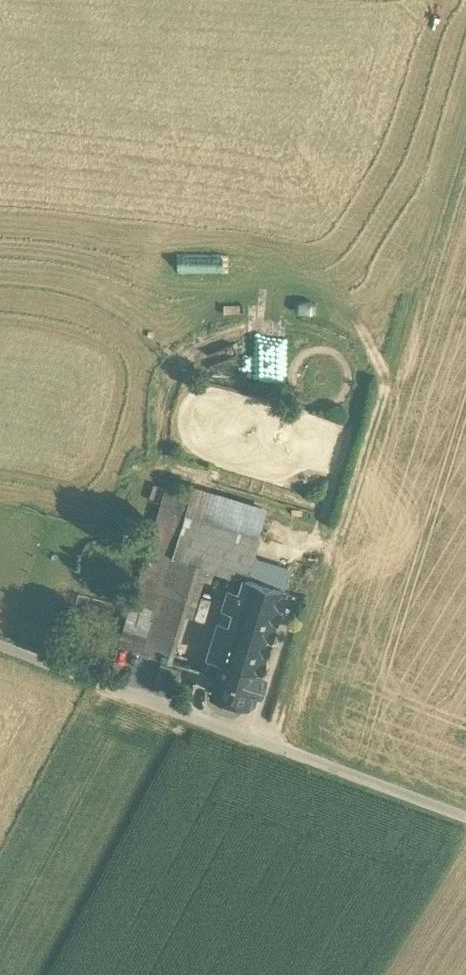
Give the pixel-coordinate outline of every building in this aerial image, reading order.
[(207,557),(204,567),(235,577),(236,574),(245,577),(247,578),(261,535),(190,512),(187,524),(179,547),(207,557)] [(116,640),(163,655),(154,682),(179,690),(189,661),(175,657),(204,567),(207,557),(179,547),(187,524),(156,514),(116,640)] [(264,655),(284,589),(247,578),(245,577),(219,659),(222,660),(255,671),(258,671),(264,655)] [(264,655),(258,671),(267,674),(273,658),(264,655)] [(255,671),(222,660),(213,690),(245,701),(255,671)]
